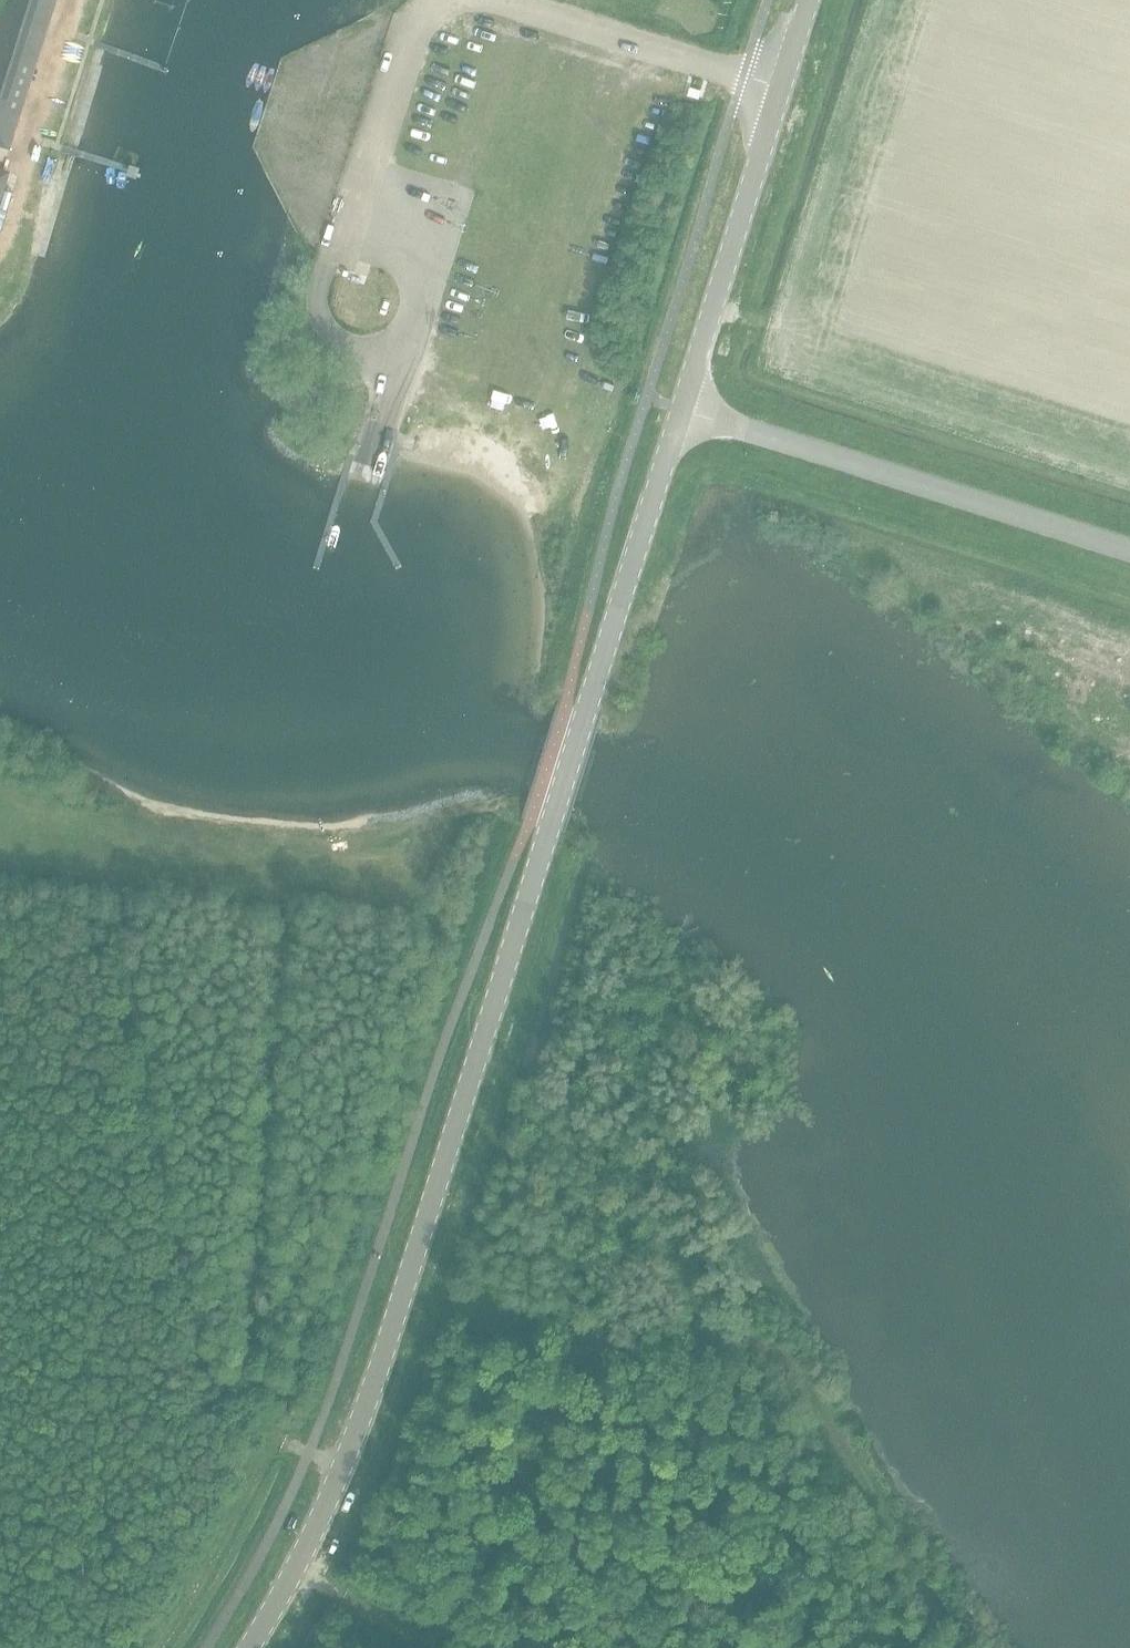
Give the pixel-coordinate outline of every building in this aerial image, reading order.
[(8,146),(20,110),(51,12),(54,0),(6,0),(0,19),(0,143),(8,146)] [(440,184),(436,196),(476,209),(480,197),(440,184)]
